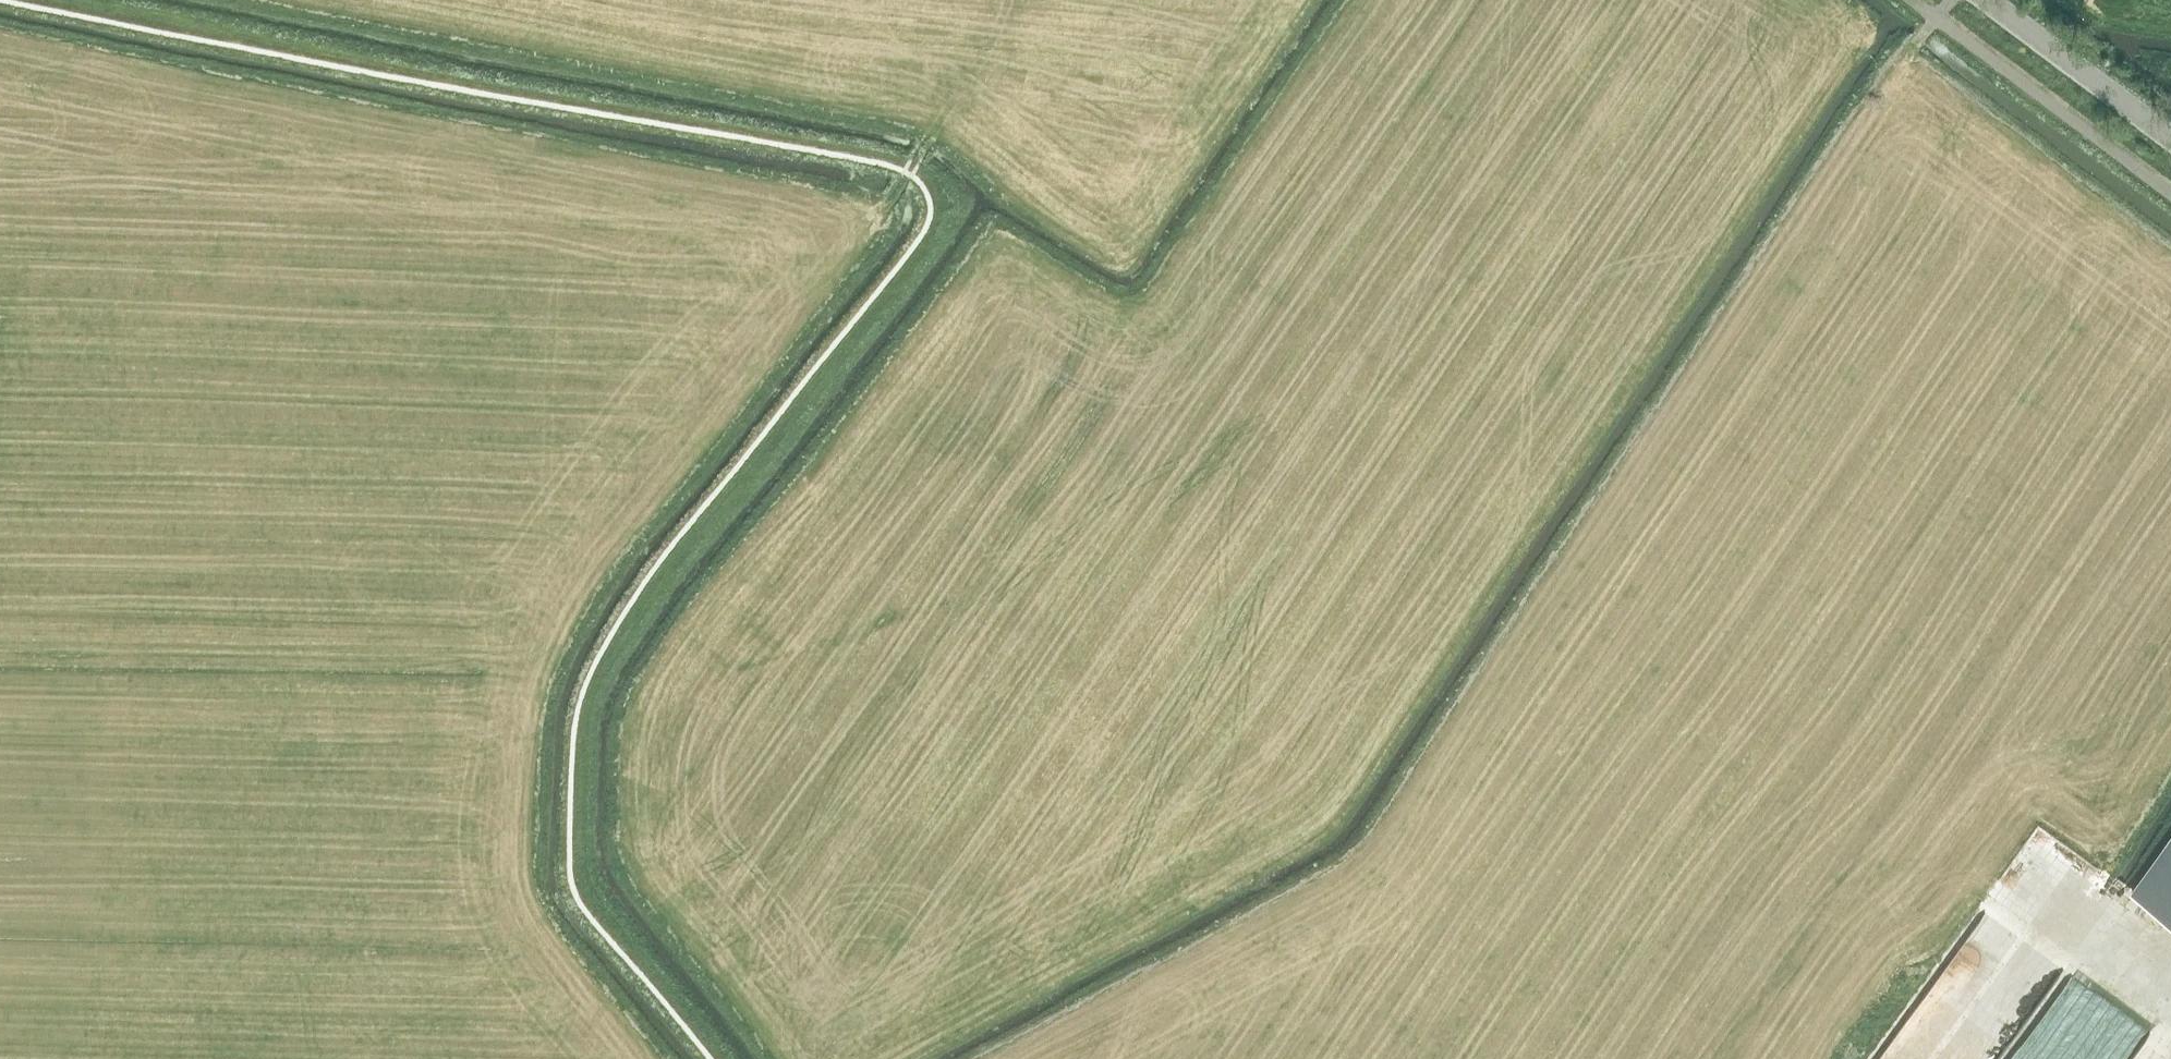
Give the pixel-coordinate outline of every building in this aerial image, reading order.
[(2132,895),(2170,923),(2170,841),(2132,895)] [(2005,1037),(1963,1011),(1934,1058),(1992,1058),(2005,1037)]
